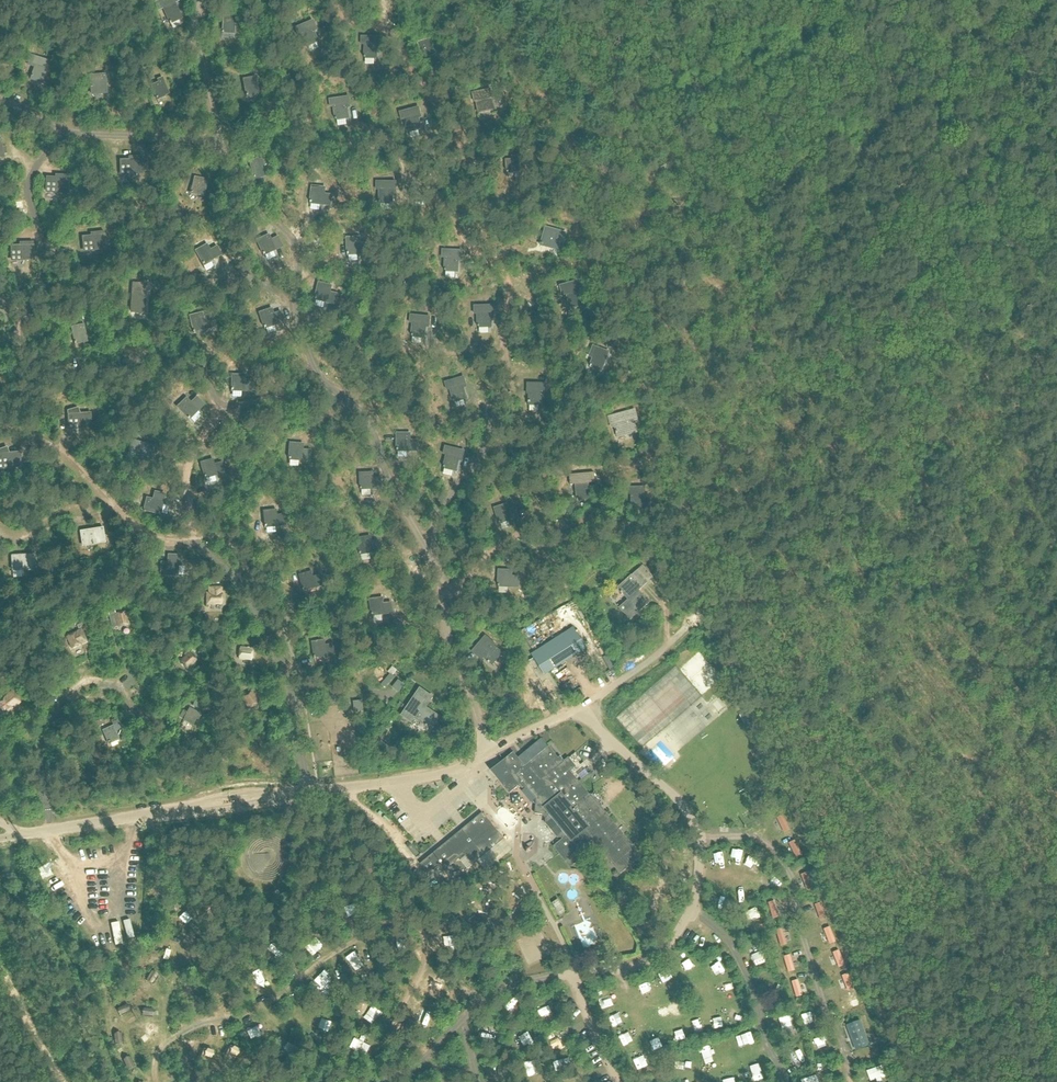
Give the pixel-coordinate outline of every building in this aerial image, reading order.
[(162,8),(169,23),(169,24),(170,25),(172,25),(183,20),(175,3),(178,1),(178,0),(161,0),(154,3),(158,10),(162,8)] [(220,35),(234,36),(236,17),(222,16),(220,35)] [(317,42),(313,33),(317,31),(313,20),(294,28),(297,37),(301,35),(307,47),(317,42)] [(364,46),(364,57),(366,57),(366,60),(378,60),(378,49),(381,49),(382,38),(361,37),(361,46),(364,46)] [(419,46),(424,60),(436,55),(430,39),(423,41),(424,44),(419,46)] [(28,63),(34,65),(35,65),(31,78),(43,82),(50,62),(30,55),(28,63)] [(112,59),(109,63),(114,68),(118,63),(112,59)] [(89,75),(91,96),(107,94),(106,74),(89,75)] [(242,80),(245,97),(259,95),(255,77),(242,80)] [(151,86),(157,99),(169,94),(163,78),(157,80),(158,83),(151,86)] [(472,94),(474,103),(476,103),(478,114),(495,111),(491,89),(472,94)] [(308,106),(327,106),(326,93),(308,94),(308,106)] [(349,120),(347,107),(351,107),(350,97),(329,100),(330,108),(333,108),(335,120),(349,120)] [(422,130),(419,119),(422,118),(419,107),(399,112),(402,121),(405,121),(408,134),(422,130)] [(506,161),(507,174),(521,173),(520,156),(512,156),(513,161),(506,161)] [(144,175),(144,172),(146,172),(146,164),(144,164),(143,159),(142,160),(142,157),(128,158),(128,160),(120,160),(120,176),(144,175)] [(248,162),(253,177),(254,177),(255,180),(267,177),(264,166),(266,165),(265,160),(262,161),(262,159),(258,160),(258,159),(248,162)] [(69,194),(69,191),(72,192),(72,184),(70,184),(70,179),(69,178),(69,176),(55,175),(55,178),(46,177),(45,193),(69,194)] [(198,196),(204,198),(209,180),(195,177),(190,195),(198,197),(198,196)] [(393,205),(393,194),(394,183),(377,182),(376,191),(379,191),(379,202),(381,202),(381,205),(393,205)] [(172,184),(174,194),(183,192),(181,183),(172,184)] [(310,205),(312,205),(325,206),(331,207),(333,195),(326,194),(325,194),(326,188),(326,187),(312,186),(310,205)] [(545,228),(540,246),(561,252),(566,234),(545,228)] [(107,250),(107,247),(109,247),(108,239),(106,240),(106,235),(104,235),(104,232),(90,234),(91,236),(82,237),(83,252),(107,250)] [(269,234),(256,240),(263,256),(263,257),(265,256),(283,247),(278,237),(271,240),(271,239),(269,234)] [(347,238),(348,253),(348,255),(350,255),(361,255),(368,255),(368,244),(361,244),(360,244),(360,238),(347,238)] [(34,261),(34,258),(37,258),(37,250),(34,250),(34,246),(33,246),(33,243),(19,243),(19,246),(10,246),(11,261),(34,261)] [(207,244),(194,251),(203,267),(211,263),(211,262),(222,256),(217,246),(210,250),(207,245),(207,244)] [(462,262),(463,251),(443,250),(442,259),(445,259),(444,272),(458,273),(459,262),(462,262)] [(559,286),(562,297),(566,296),(569,308),(571,307),(572,310),(584,307),(580,290),(582,289),(580,281),(579,281),(578,277),(573,278),(574,282),(559,286)] [(319,282),(315,300),(328,303),(336,305),(339,294),(331,292),(332,286),(319,282)] [(145,314),(146,296),(147,284),(132,283),(131,295),(131,313),(145,314)] [(495,316),(495,306),(474,306),(475,315),(478,315),(478,327),(491,327),(490,316),(495,316)] [(264,329),(276,325),(285,323),(281,312),(273,314),(271,309),(259,313),(264,329)] [(194,333),(206,330),(214,328),(211,318),(203,320),(202,313),(189,316),(194,333)] [(430,329),(431,317),(410,315),(409,324),(412,325),(411,337),(425,338),(426,329),(430,329)] [(70,327),(74,344),(87,341),(83,325),(70,327)] [(597,347),(590,366),(603,371),(610,352),(597,347)] [(253,381),(245,381),(245,376),(232,375),(231,391),(231,392),(252,393),(253,381)] [(468,398),(464,387),(467,386),(464,377),(445,383),(447,391),(450,390),(454,402),(468,398)] [(549,392),(549,384),(527,383),(526,405),(544,406),(545,392),(549,392)] [(177,408),(189,420),(199,411),(204,406),(197,398),(191,403),(187,398),(177,407),(177,408)] [(608,417),(611,429),(615,428),(617,439),(637,433),(635,424),(639,423),(635,410),(608,417)] [(67,415),(68,430),(92,428),(91,413),(67,415)] [(397,433),(397,452),(411,452),(418,452),(418,441),(411,441),(411,433),(397,433)] [(128,456),(148,461),(152,445),(132,440),(128,456)] [(290,443),(289,460),(302,462),(310,462),(311,451),(303,450),(304,444),(290,443)] [(462,461),(465,451),(445,447),(443,455),(446,455),(443,469),(457,472),(459,461),(462,461)] [(21,467),(20,452),(0,454),(0,470),(21,467)] [(200,463),(205,479),(206,479),(217,475),(225,473),(222,463),(215,465),(213,460),(213,459),(209,460),(200,463)] [(360,473),(360,476),(361,490),(361,491),(362,491),(382,490),(382,478),(374,479),(374,473),(367,473),(360,473)] [(575,483),(577,501),(591,499),(590,483),(575,483)] [(645,487),(628,488),(629,495),(631,495),(632,508),(632,509),(634,509),(634,510),(646,510),(646,505),(645,487)] [(143,511),(158,515),(161,516),(161,514),(166,495),(154,492),(153,499),(152,500),(146,498),(143,511)] [(494,508),(498,521),(499,523),(499,525),(501,525),(520,519),(516,508),(510,510),(508,504),(500,507),(495,508),(494,508)] [(245,527),(258,526),(257,509),(244,510),(245,527)] [(277,510),(263,511),(264,528),(266,528),(286,527),(285,514),(277,515),(277,510)] [(80,531),(82,547),(106,543),(103,528),(80,531)] [(371,536),(357,539),(357,540),(360,556),(361,556),(381,553),(379,541),(372,542),(371,536)] [(120,553),(113,550),(111,555),(117,558),(120,553)] [(11,556),(12,571),(36,570),(35,554),(11,556)] [(161,563),(160,576),(175,577),(175,576),(178,576),(179,556),(168,555),(167,563),(161,563)] [(499,570),(498,587),(499,587),(499,588),(520,589),(520,577),(512,577),(513,571),(499,570)] [(631,620),(649,602),(639,591),(648,583),(637,571),(632,575),(618,588),(629,600),(620,608),(631,620)] [(300,575),(304,591),(324,586),(322,575),(314,577),(313,572),(300,575)] [(208,587),(209,604),(223,604),(223,587),(208,587)] [(384,598),(370,600),(371,617),(393,614),(392,603),(384,604),(384,598)] [(117,616),(116,611),(108,613),(112,629),(130,626),(127,614),(117,616)] [(75,623),(78,630),(84,627),(80,620),(75,623)] [(66,637),(72,650),(88,641),(82,629),(66,637)] [(534,653),(532,655),(534,659),(541,668),(545,675),(549,672),(578,654),(565,634),(534,653)] [(484,659),(493,666),(504,653),(494,645),(496,643),(487,636),(473,652),(483,660),(484,659)] [(325,640),(312,642),(315,658),(315,659),(336,656),(334,644),(326,645),(325,640)] [(240,659),(254,661),(255,650),(241,649),(240,659)] [(200,654),(205,659),(209,656),(204,650),(200,654)] [(181,661),(188,670),(198,662),(191,652),(181,661)] [(607,656),(603,658),(610,670),(614,668),(607,656)] [(242,697),(249,709),(258,704),(254,697),(257,695),(254,689),(250,692),(251,693),(242,697)] [(440,716),(427,707),(433,698),(421,689),(402,716),(412,723),(415,718),(431,728),(437,720),(440,716)] [(0,701),(0,719),(20,703),(11,692),(0,701)] [(674,706),(682,711),(686,706),(678,700),(674,706)] [(189,709),(183,721),(192,726),(196,719),(198,720),(201,715),(189,709)] [(102,730),(108,746),(120,742),(116,731),(121,729),(117,718),(111,721),(113,726),(102,730)] [(492,772),(508,791),(510,793),(519,786),(520,787),(521,788),(523,788),(524,788),(526,788),(527,787),(536,798),(535,814),(543,815),(546,819),(546,824),(557,838),(562,838),(563,840),(554,847),(570,867),(592,849),(588,844),(593,840),(621,874),(642,856),(578,780),(571,771),(576,767),(569,759),(564,762),(561,759),(557,758),(549,748),(524,768),(514,754),(500,765),(492,772)] [(483,813),(421,864),(428,873),(442,861),(448,866),(463,854),(473,865),(504,839),(483,813)] [(789,844),(796,859),(802,856),(794,841),(789,844)] [(813,888),(808,873),(801,875),(806,891),(813,888)] [(548,896),(557,892),(553,885),(545,889),(548,896)] [(553,905),(560,915),(566,911),(559,901),(553,905)] [(779,917),(774,902),(767,904),(773,920),(779,917)] [(827,919),(821,903),(815,906),(820,921),(827,919)] [(334,925),(339,922),(335,914),(330,917),(334,925)] [(552,922),(561,944),(577,937),(567,915),(552,922)] [(332,967),(341,964),(337,954),(328,958),(332,967)] [(241,976),(246,988),(255,984),(250,972),(241,976)] [(847,1025),(856,1051),(870,1046),(861,1020),(847,1025)] [(501,1033),(506,1042),(516,1036),(511,1028),(501,1033)] [(517,1041),(512,1042),(515,1053),(520,1052),(517,1041)]
